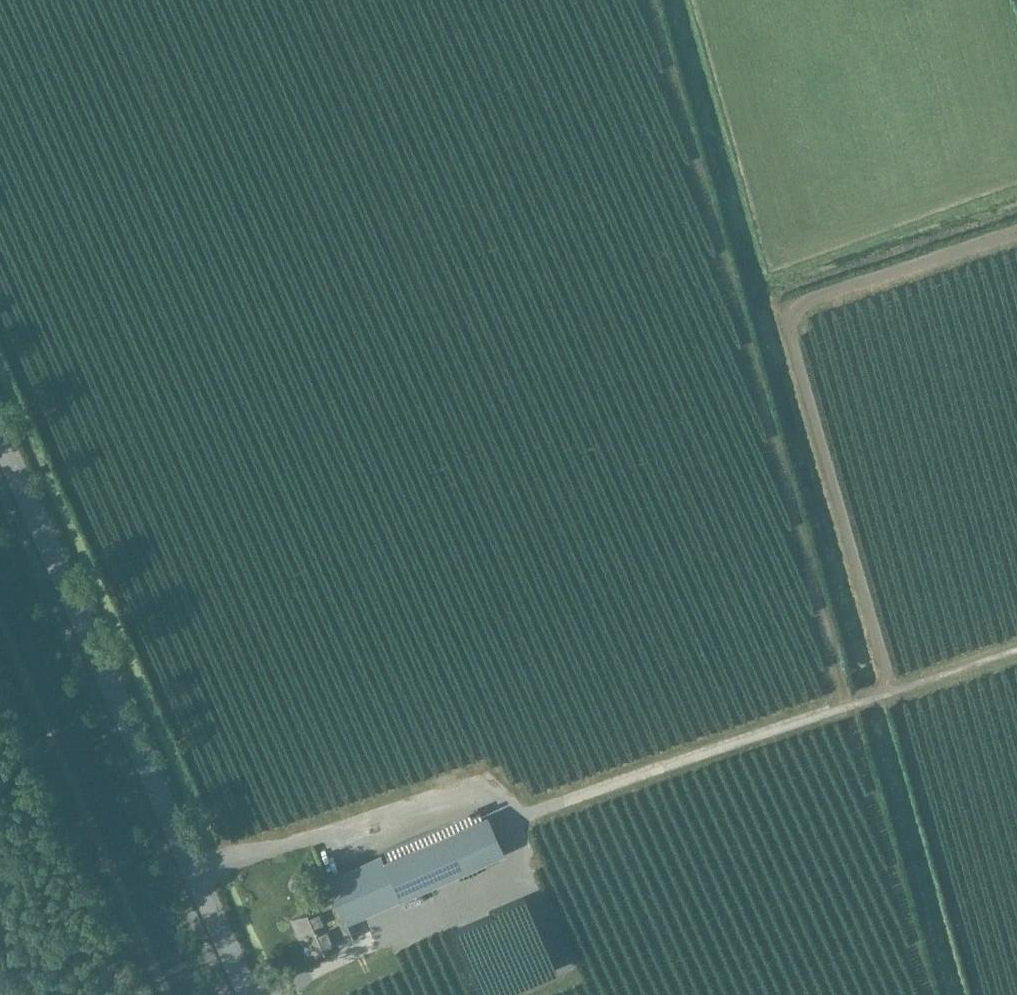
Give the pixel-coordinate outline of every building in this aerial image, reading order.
[(487,816),(413,849),(414,850),(430,886),(504,853),(487,816)] [(326,880),(335,900),(346,923),(350,922),(430,886),(414,850),(413,849),(411,843),(381,856),(381,855),(326,880)] [(346,923),(335,900),(291,919),(296,931),(299,929),(311,956),(352,937),(346,923)] [(530,961),(542,953),(534,943),(523,952),(530,961)]
